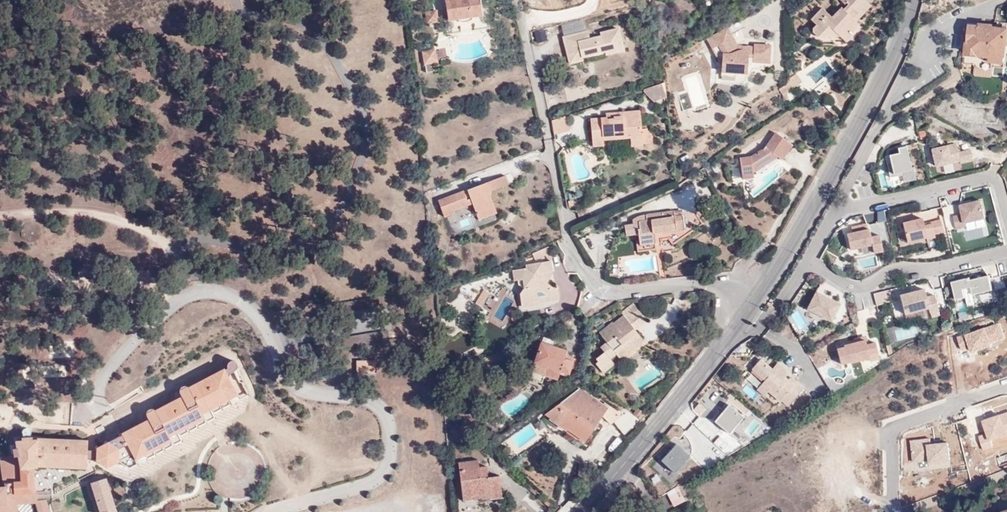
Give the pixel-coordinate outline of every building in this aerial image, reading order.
[(447,17),(458,15),(457,13),(469,12),(470,14),(481,12),(479,0),(444,0),(447,17)] [(839,36),(846,29),(849,32),(858,23),(855,20),(849,14),(854,9),(852,7),(859,0),(840,0),(843,3),(845,2),(847,5),(843,9),(841,7),(835,12),(837,13),(832,18),(821,8),(810,19),(816,23),(812,27),(812,32),(817,36),(839,36)] [(865,0),(859,0),(852,7),(854,9),(849,14),(855,20),(870,5),(865,0)] [(426,19),(436,18),(435,8),(425,9),(426,19)] [(994,27),(994,24),(979,22),(979,25),(969,24),(966,40),(968,40),(964,63),(975,65),(979,69),(979,73),(987,74),(988,70),(993,68),(1004,69),(1006,51),(1006,29),(994,27)] [(563,37),(567,55),(580,53),(581,57),(600,52),(598,48),(603,47),(604,51),(604,54),(623,50),(618,28),(599,33),(600,36),(589,38),(587,31),(563,37)] [(734,51),(741,46),(736,46),(727,28),(707,39),(711,46),(719,42),(726,55),(733,53),(734,51)] [(544,29),(533,32),(536,43),(547,40),(544,29)] [(846,29),(839,36),(843,40),(850,32),(849,32),(846,29)] [(745,51),(741,46),(734,51),(733,53),(726,55),(719,42),(711,46),(721,65),(721,72),(747,74),(747,66),(752,66),(752,62),(769,64),(770,46),(754,45),(754,47),(753,51),(745,51)] [(421,49),(423,61),(435,59),(432,47),(421,49)] [(580,53),(567,55),(569,63),(581,60),(581,57),(580,53)] [(690,108),(707,105),(701,71),(684,74),(690,108)] [(793,73),(786,79),(786,83),(785,91),(799,81),(793,73)] [(653,100),(665,97),(663,82),(643,88),(642,90),(653,100)] [(781,94),(785,91),(786,83),(777,89),(781,94)] [(679,94),(683,109),(691,107),(687,92),(679,94)] [(630,145),(642,145),(641,129),(639,110),(621,112),(621,115),(622,129),(608,130),(607,118),(605,118),(589,118),(591,145),(602,144),(602,139),(629,137),(630,145)] [(613,118),(607,118),(608,130),(622,129),(621,115),(613,115),(613,118)] [(569,130),(565,116),(552,120),(554,134),(569,130)] [(641,129),(642,145),(652,143),(650,128),(641,129)] [(742,179),(753,177),(752,171),(776,155),(781,159),(792,144),(775,132),(764,147),(751,157),(740,158),(742,179)] [(955,143),(929,147),(934,166),(960,160),(961,162),(972,160),(969,148),(958,151),(955,143)] [(905,144),(897,146),(898,151),(889,153),(893,172),(912,169),(905,144)] [(476,206),(473,208),(476,218),(494,211),(488,196),(489,189),(506,183),(503,174),(435,199),(442,215),(452,211),(451,208),(470,202),(473,201),(476,206)] [(717,209),(723,204),(720,198),(713,203),(717,209)] [(982,198),(960,203),(961,213),(954,215),(957,228),(967,226),(966,221),(985,218),(982,198)] [(923,211),(926,221),(940,217),(938,207),(923,211)] [(877,220),(885,219),(883,210),(876,211),(877,220)] [(639,242),(655,240),(654,233),(653,231),(658,230),(658,232),(659,234),(684,230),(682,216),(674,217),(674,211),(645,215),(641,216),(637,217),(635,218),(634,219),(633,219),(633,220),(633,224),(624,225),(626,235),(638,234),(639,242)] [(922,216),(902,220),(907,241),(943,232),(939,218),(924,222),(922,216)] [(880,233),(881,242),(887,241),(886,220),(875,221),(876,233),(880,233)] [(852,231),(846,231),(850,249),(871,244),(873,251),(883,250),(879,233),(871,235),(868,222),(851,226),(852,231)] [(547,247),(539,250),(543,256),(546,260),(553,255),(547,247)] [(543,256),(539,250),(530,255),(532,260),(543,256)] [(518,295),(519,304),(525,307),(529,302),(536,301),(537,303),(547,302),(547,298),(556,297),(555,291),(544,284),(539,281),(537,274),(549,273),(547,262),(523,266),(523,269),(510,271),(512,281),(516,281),(517,285),(521,289),(518,295)] [(544,284),(549,273),(537,274),(539,281),(544,284)] [(970,276),(952,280),(956,298),(993,289),(989,275),(971,279),(970,276)] [(923,288),(899,293),(904,313),(928,307),(932,317),(940,315),(933,294),(926,296),(923,288)] [(476,301),(488,308),(494,296),(482,289),(476,301)] [(815,290),(806,307),(832,319),(840,302),(815,290)] [(621,312),(623,314),(633,328),(645,319),(632,302),(621,312)] [(801,330),(808,324),(797,309),(790,314),(801,330)] [(609,359),(615,354),(619,359),(642,340),(633,328),(623,314),(598,333),(604,341),(598,345),(603,352),(595,358),(597,361),(594,363),(602,372),(613,363),(609,359)] [(528,378),(541,381),(543,374),(556,378),(559,371),(568,373),(569,369),(574,371),(577,362),(564,357),(566,352),(551,347),(553,339),(542,336),(528,378)] [(875,340),(837,347),(841,363),(869,357),(870,360),(879,358),(875,340)] [(487,368),(500,360),(495,351),(481,359),(487,368)] [(356,371),(376,372),(376,360),(356,360),(356,371)] [(96,451),(95,459),(96,462),(105,468),(119,462),(119,449),(127,445),(135,460),(170,441),(168,437),(203,419),(201,414),(237,395),(229,378),(230,375),(231,373),(235,370),(237,367),(236,363),(234,361),(231,361),(229,362),(227,364),(226,366),(227,368),(189,388),(186,386),(183,386),(181,387),(179,390),(182,398),(156,412),(153,409),(150,409),(147,410),(146,414),(148,418),(149,420),(96,449),(96,451)] [(781,381),(784,378),(786,375),(787,371),(777,364),(771,370),(760,361),(752,370),(765,381),(763,383),(771,389),(768,392),(780,402),(781,401),(788,406),(802,389),(792,380),(789,380),(787,381),(784,384),(781,381)] [(771,389),(763,383),(757,391),(777,407),(780,402),(768,392),(771,389)] [(572,428),(587,438),(593,429),(598,422),(603,415),(611,425),(614,422),(623,415),(605,403),(603,405),(580,389),(547,414),(570,431),(572,428)] [(119,449),(119,462),(129,469),(183,441),(181,436),(216,418),(214,414),(239,400),(237,395),(201,414),(203,419),(168,437),(170,441),(135,460),(127,445),(119,449)] [(744,415),(728,402),(714,419),(730,432),(744,415)] [(624,434),(639,419),(630,411),(623,415),(614,422),(624,434)] [(569,432),(584,442),(587,438),(572,428),(570,431),(569,432)] [(34,492),(32,467),(37,468),(41,466),(85,468),(86,459),(86,451),(86,450),(86,441),(38,439),(38,441),(33,441),(32,439),(22,439),(22,442),(16,442),(17,449),(13,450),(14,455),(0,457),(5,487),(0,487),(0,505),(5,505),(5,495),(6,495),(14,494),(34,492)] [(676,443),(660,460),(674,472),(690,456),(676,443)] [(86,459),(95,459),(96,451),(86,451),(86,459)] [(457,461),(462,500),(489,496),(490,499),(501,497),(498,475),(486,476),(485,465),(478,466),(477,459),(457,461)] [(685,480),(678,485),(679,489),(683,495),(690,491),(685,480)] [(100,511),(115,511),(106,481),(91,485),(100,511)] [(683,495),(679,489),(668,495),(674,507),(686,501),(683,495)] [(34,492),(36,502),(37,502),(45,501),(51,501),(50,491),(34,492)] [(16,505),(36,502),(34,492),(14,494),(6,495),(5,495),(5,505),(0,505),(0,511),(17,511),(16,505)] [(37,502),(40,511),(48,511),(45,501),(37,502)]
